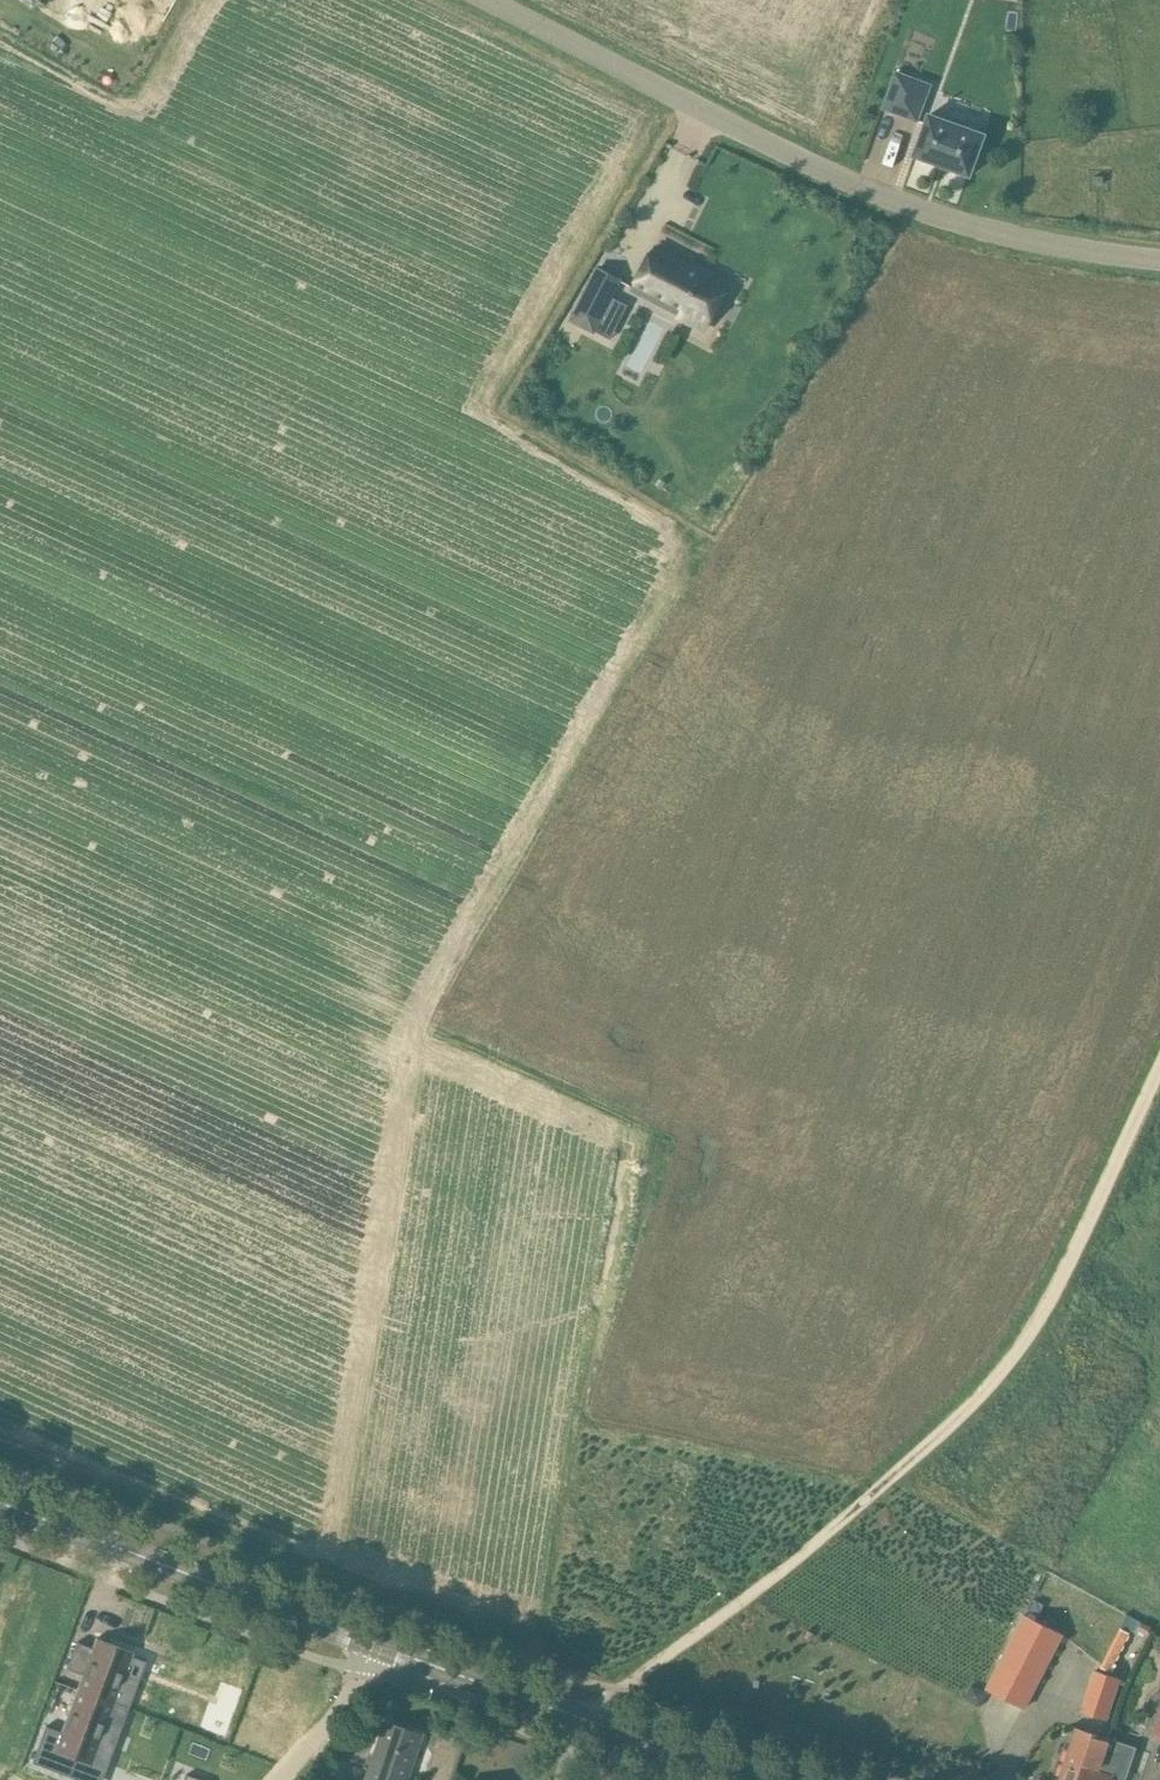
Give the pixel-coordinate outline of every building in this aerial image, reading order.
[(931,85),(897,72),(884,108),(918,121),(931,85)] [(948,121),(930,115),(915,155),(971,176),(986,135),(967,128),(969,123),(950,116),(948,121)] [(681,316),(706,328),(729,282),(705,269),(703,272),(655,247),(634,289),(682,313),(681,316)] [(601,317),(620,279),(599,268),(580,306),(601,317)] [(1063,1635),(1025,1615),(987,1688),(1025,1708),(1063,1635)] [(1131,1633),(1121,1628),(1100,1666),(1111,1672),(1131,1633)] [(46,1726),(33,1763),(70,1776),(76,1759),(92,1764),(114,1703),(129,1708),(139,1680),(125,1675),(133,1652),(96,1638),(93,1648),(77,1642),(67,1668),(83,1674),(62,1732),(46,1726)] [(1122,1678),(1095,1669),(1081,1710),(1108,1720),(1122,1678)] [(384,1722),(364,1779),(406,1779),(422,1734),(384,1722)] [(1077,1729),(1060,1779),(1112,1779),(1113,1776),(1125,1779),(1135,1748),(1077,1729)]
